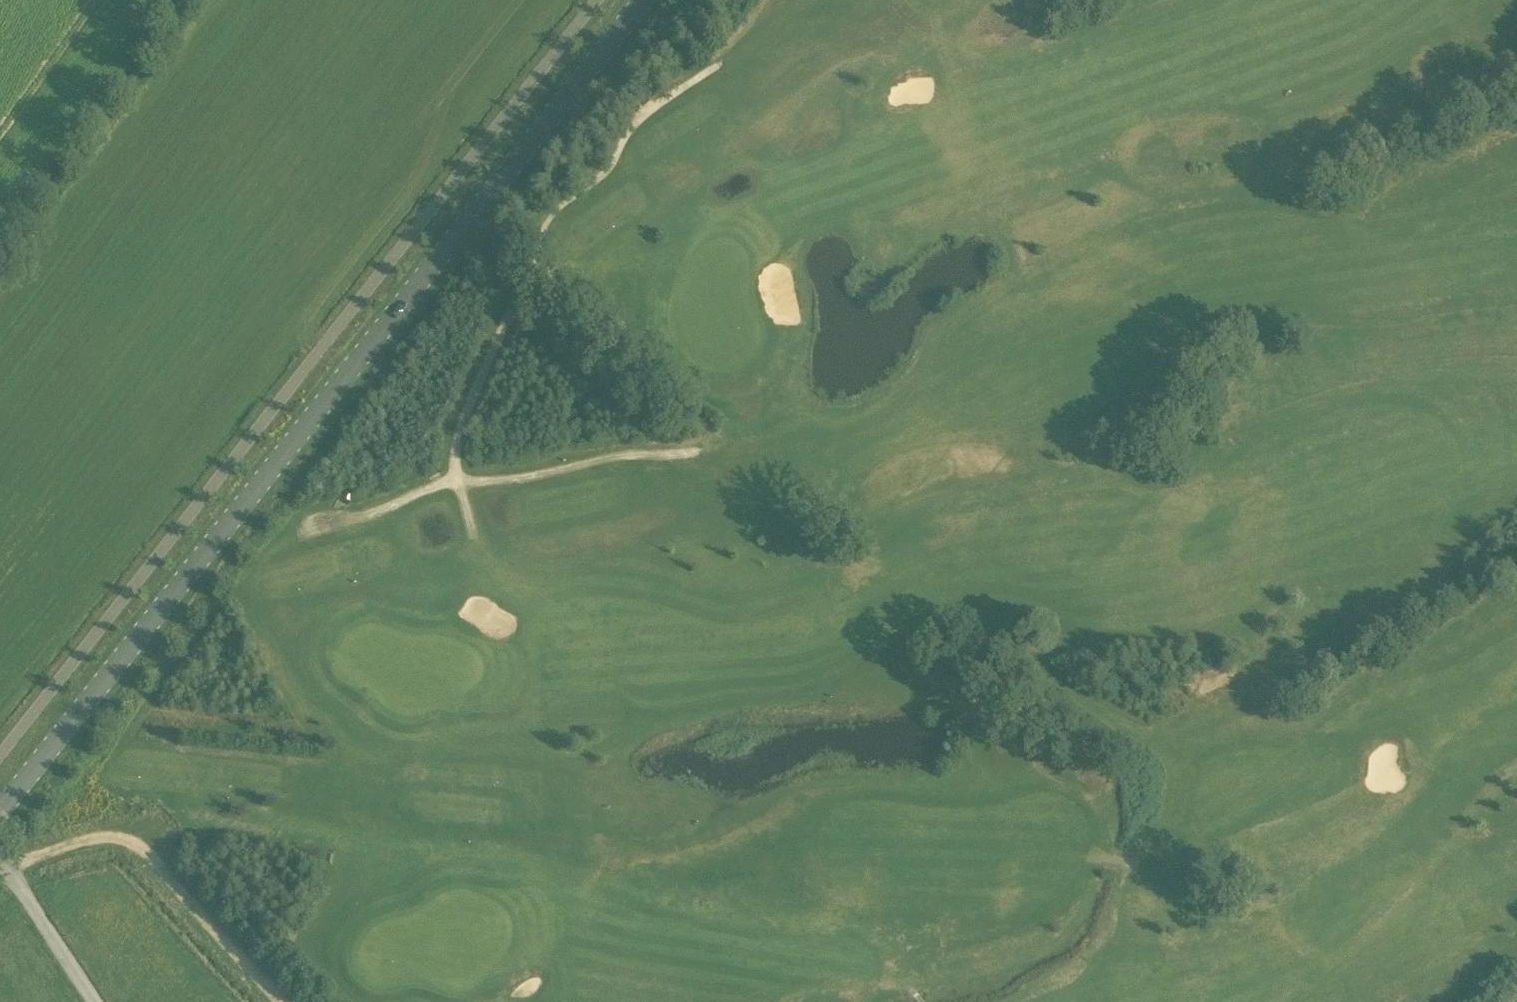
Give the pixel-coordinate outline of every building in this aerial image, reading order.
[(1392,111),(1379,116),(1382,124),(1395,118),(1392,111)]
